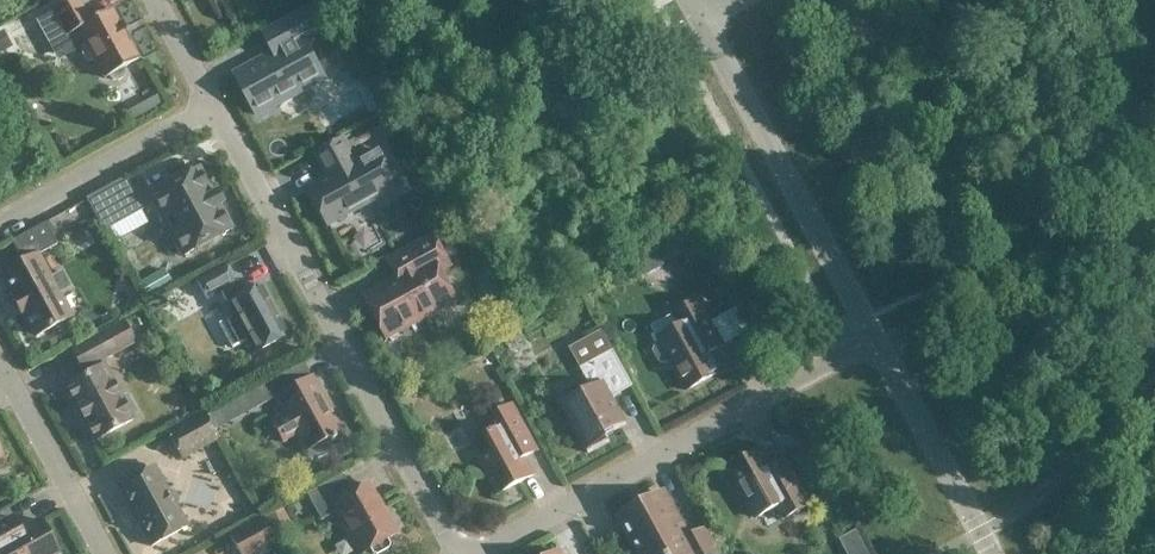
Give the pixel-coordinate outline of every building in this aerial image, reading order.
[(52,9),(53,11),(35,21),(48,44),(66,34),(67,36),(78,30),(86,45),(83,49),(82,54),(84,59),(89,61),(94,60),(104,78),(108,76),(112,80),(118,81),(122,78),(124,73),(123,68),(138,60),(128,41),(129,41),(127,37),(125,37),(121,29),(122,27),(120,24),(118,25),(110,10),(90,21),(78,0),(69,0),(52,9)] [(334,96),(303,39),(324,27),(312,5),(263,32),(274,53),(235,74),(258,116),(323,80),(332,97),(334,96)] [(0,33),(0,50),(10,45),(2,32),(0,33)] [(380,75),(364,83),(379,109),(394,101),(380,75)] [(327,170),(331,178),(309,190),(328,224),(380,196),(361,162),(357,164),(343,139),(316,154),(326,170),(327,170)] [(211,195),(197,169),(149,196),(183,256),(231,230),(217,206),(221,204),(215,193),(211,195)] [(103,229),(139,209),(123,180),(88,199),(103,229)] [(25,261),(2,274),(14,296),(9,299),(19,317),(24,315),(36,336),(69,318),(57,296),(71,288),(61,270),(47,277),(35,256),(56,245),(44,223),(11,241),(18,254),(20,253),(25,261)] [(364,297),(387,339),(408,328),(407,326),(435,311),(436,312),(457,301),(441,272),(451,266),(434,235),(387,260),(397,279),(394,281),(395,282),(387,287),(386,285),(364,297)] [(702,236),(690,242),(696,253),(708,247),(702,236)] [(220,291),(226,302),(227,303),(226,304),(254,354),(288,335),(261,285),(239,297),(232,284),(233,284),(223,266),(196,281),(206,299),(220,291)] [(161,270),(137,283),(144,296),(168,283),(161,270)] [(163,296),(147,305),(153,315),(168,306),(163,296)] [(720,373),(710,355),(725,347),(700,300),(672,315),(679,328),(658,339),(660,343),(655,346),(654,351),(660,362),(665,363),(670,360),(686,391),(720,373)] [(512,314),(500,320),(509,336),(520,331),(512,314)] [(102,366),(101,365),(99,361),(134,342),(123,322),(71,351),(82,371),(84,369),(87,374),(64,387),(76,410),(77,409),(82,418),(81,419),(93,442),(133,420),(131,417),(136,414),(126,396),(121,399),(103,366),(102,366)] [(626,424),(612,398),(633,387),(613,351),(580,369),(591,389),(561,405),(588,453),(609,441),(606,435),(626,424)] [(329,438),(330,440),(331,442),(334,440),(332,436),(341,431),(329,411),(329,410),(328,410),(327,410),(326,410),(321,402),(322,401),(322,400),(322,399),(322,398),(311,377),(275,398),(284,415),(272,422),(282,441),(295,435),(304,451),(329,438)] [(267,384),(254,391),(261,405),(275,398),(267,384)] [(533,475),(524,460),(539,452),(513,405),(486,420),(493,433),(472,444),(499,494),(533,475)] [(217,440),(202,412),(167,431),(182,459),(217,440)] [(811,504),(789,465),(785,458),(771,466),(762,450),(729,469),(755,518),(776,506),(783,519),(811,504)] [(151,547),(186,527),(175,507),(177,506),(179,500),(174,492),(169,490),(167,492),(153,466),(117,485),(130,508),(129,509),(130,510),(138,523),(137,523),(137,524),(138,524),(151,547)] [(386,541),(385,539),(396,533),(385,512),(382,513),(366,484),(351,492),(342,476),(306,495),(316,513),(333,504),(360,553),(369,548),(372,553),(378,553),(387,549),(388,546),(386,541)] [(652,500),(620,517),(641,553),(721,553),(706,527),(686,538),(662,494),(652,500)] [(266,517),(276,537),(293,528),(283,508),(266,517)] [(1,522),(0,522),(0,553),(57,553),(39,520),(21,530),(13,515),(1,522)] [(229,536),(239,553),(256,553),(274,544),(260,519),(229,536)]
